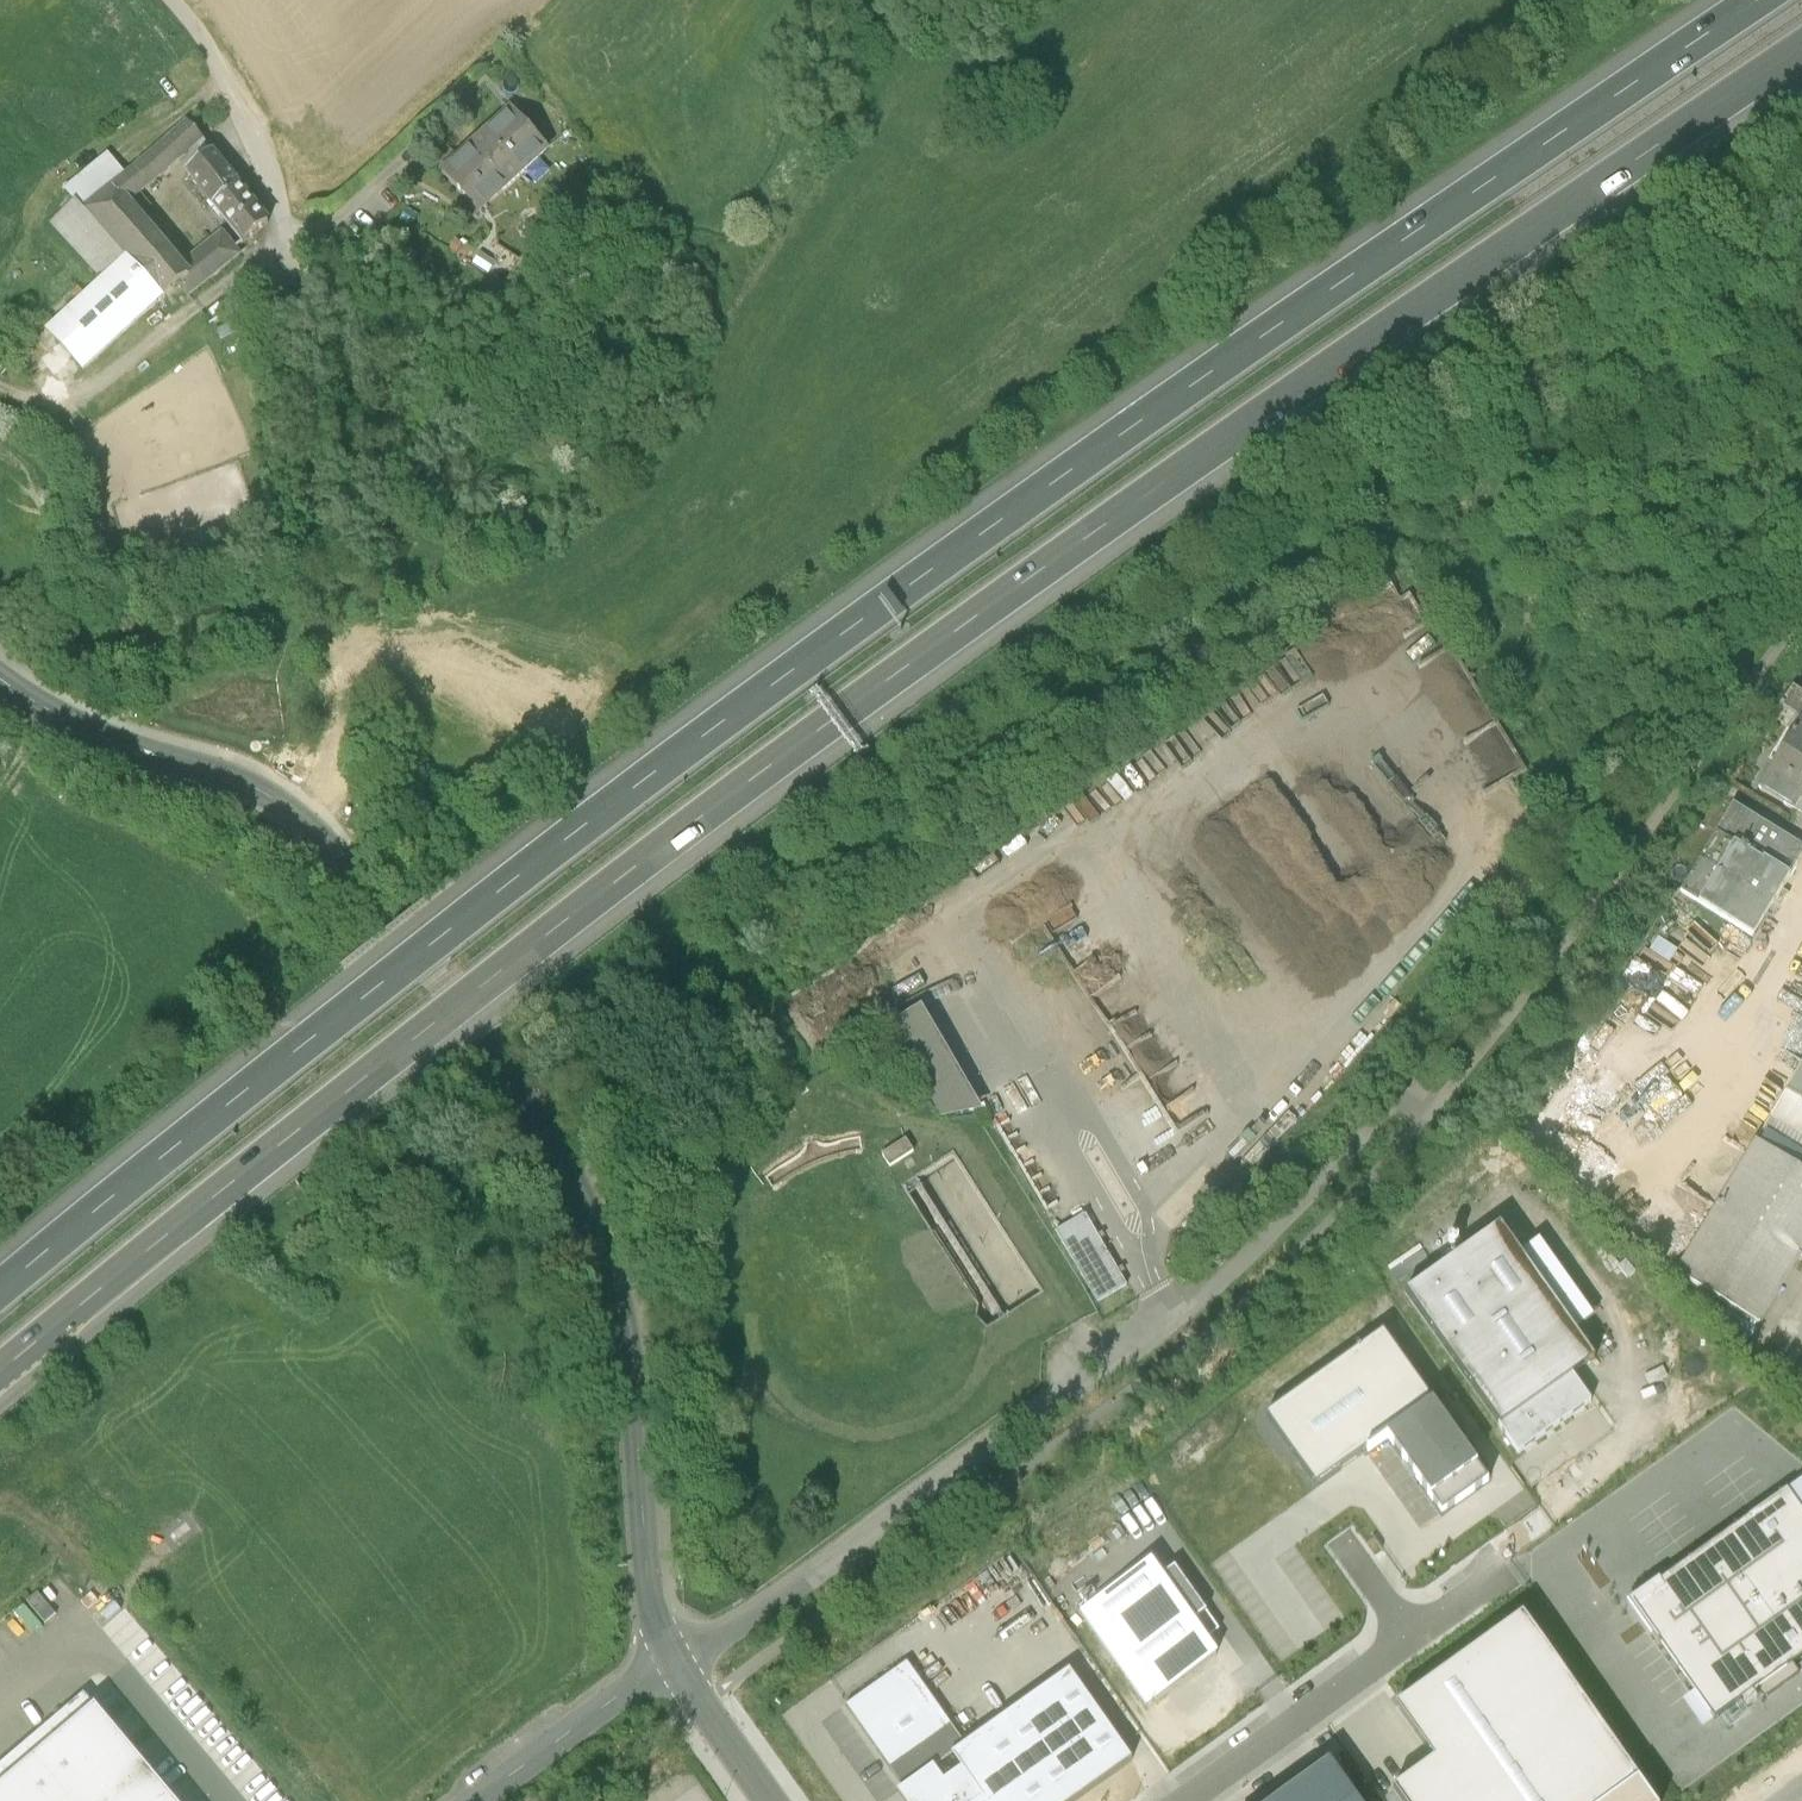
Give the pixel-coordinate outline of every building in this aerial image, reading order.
[(511,111),(442,174),(478,214),(547,151),(511,111)] [(83,373),(179,284),(189,276),(180,265),(128,203),(202,141),(187,124),(134,170),(125,177),(84,208),(128,259),(103,281),(47,331),(83,373)] [(187,173),(213,207),(240,187),(214,153),(187,173)] [(65,189),(76,202),(82,210),(84,208),(125,177),(108,155),(65,189)] [(267,223),(240,187),(213,207),(241,243),(267,223)] [(128,259),(84,208),(82,210),(76,202),(52,222),(103,281),(128,259)] [(222,232),(180,265),(189,276),(179,284),(188,295),(240,254),(222,232)] [(1801,716),(1753,792),(1793,815),(1801,821),(1801,717),(1801,716)] [(1728,809),(1674,900),(1748,943),(1769,909),(1776,913),(1786,895),(1779,891),(1801,853),(1728,809)] [(1793,815),(1788,825),(1801,834),(1801,821),(1793,815)] [(959,977),(948,983),(954,993),(965,987),(959,977)] [(924,1010),(891,1033),(943,1122),(986,1114),(924,1010)] [(1785,1090),(1801,1101),(1801,1063),(1785,1090)] [(1785,1090),(1768,1119),(1801,1140),(1801,1101),(1785,1090)] [(1768,1119),(1760,1131),(1801,1157),(1801,1140),(1768,1119)] [(915,1154),(907,1142),(882,1157),(890,1170),(915,1154)] [(1669,1278),(1753,1329),(1801,1251),(1801,1175),(1753,1144),(1669,1278)] [(1050,1229),(1096,1305),(1133,1283),(1088,1207),(1050,1229)] [(1500,1227),(1405,1294),(1500,1426),(1572,1375),(1594,1359),(1500,1227)] [(1489,1482),(1384,1334),(1266,1417),(1316,1487),(1367,1450),(1369,1452),(1388,1439),(1442,1515),(1489,1482)] [(1572,1375),(1500,1426),(1518,1454),(1590,1402),(1572,1375)] [(1628,1602),(1657,1642),(1659,1641),(1695,1691),(1683,1699),(1703,1727),(1758,1688),(1765,1698),(1800,1672),(1793,1662),(1801,1656),(1801,1481),(1661,1582),(1659,1580),(1628,1602)] [(1150,1562),(1080,1612),(1146,1705),(1217,1655),(1206,1639),(1161,1577),(1150,1562)] [(1174,1567),(1161,1577),(1206,1639),(1219,1630),(1174,1567)] [(41,1591),(29,1602),(52,1628),(64,1617),(41,1591)] [(1434,1758),(1394,1788),(1403,1800),(1659,1800),(1523,1615),(1396,1706),(1434,1758)] [(904,1789),(966,1745),(908,1664),(846,1707),(904,1788),(904,1789)] [(1070,1671),(966,1745),(904,1789),(904,1788),(897,1792),(904,1800),(1073,1800),(1133,1759),(1070,1671)] [(0,1779),(0,1800),(189,1800),(100,1696),(0,1779)] [(1331,1761),(1274,1800),(1359,1800),(1331,1761)]
